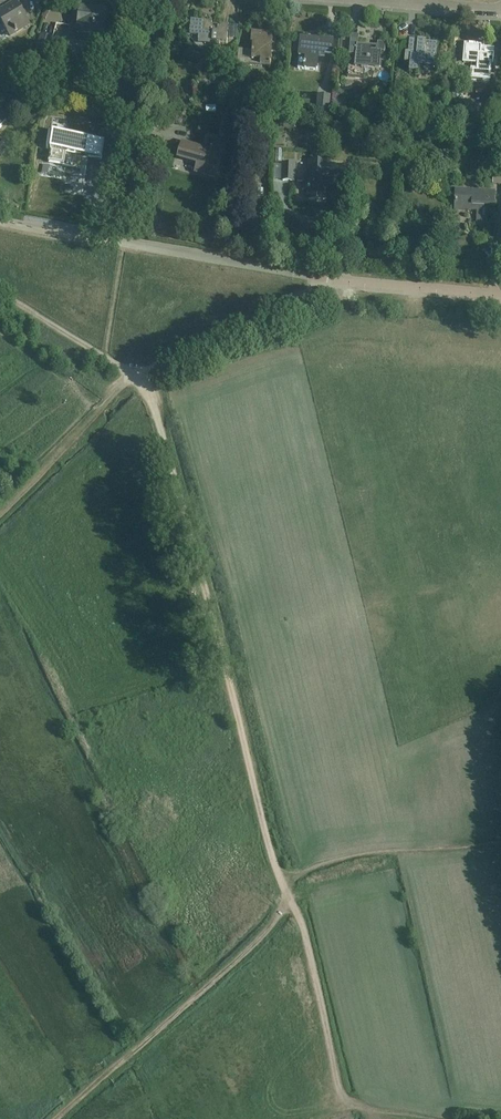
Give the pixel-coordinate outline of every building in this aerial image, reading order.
[(18,0),(7,0),(0,5),(0,10),(2,13),(0,14),(0,20),(10,36),(16,33),(18,32),(17,32),(29,25),(17,5),(19,3),(18,0)] [(77,36),(103,39),(106,11),(81,8),(77,36)] [(229,27),(221,26),(221,28),(219,28),(219,26),(215,25),(215,28),(212,28),(212,25),(212,22),(192,20),(191,20),(190,34),(199,34),(198,42),(208,43),(212,47),(211,52),(219,53),(220,44),(227,45),(228,38),(229,27)] [(271,66),(272,44),(273,33),(252,32),(251,43),(253,43),(252,58),(245,58),(246,49),(238,48),(237,63),(271,66)] [(42,59),(44,52),(49,53),(53,38),(41,35),(37,50),(39,51),(37,57),(42,59)] [(385,53),(386,43),(378,42),(377,52),(371,51),(371,48),(364,47),(362,45),(358,45),(359,35),(351,35),(347,77),(363,79),(364,69),(380,70),(381,53),(385,53)] [(332,54),(332,51),(333,40),(301,37),(297,68),(317,70),(318,55),(325,56),(325,54),(332,54)] [(436,57),(437,54),(437,43),(426,42),(426,41),(410,39),(408,52),(406,52),(405,63),(410,64),(409,73),(418,74),(419,73),(436,75),(438,57),(436,57)] [(493,66),(493,64),(494,53),(481,52),(482,45),(466,43),(465,54),(464,63),(472,64),(471,80),(489,82),(490,66),(493,66)] [(123,68),(127,55),(119,53),(115,65),(123,68)] [(222,71),(233,73),(234,64),(223,63),(222,71)] [(329,111),(331,95),(317,94),(316,110),(329,111)] [(335,99),(334,110),(345,110),(346,100),(335,99)] [(9,117),(0,110),(0,129),(9,117)] [(48,134),(46,149),(51,150),(49,163),(77,167),(85,168),(86,168),(88,156),(102,158),(105,141),(87,139),(61,135),(53,133),(53,135),(48,134)] [(204,149),(193,146),(183,143),(179,157),(198,163),(196,172),(215,178),(225,142),(216,140),(213,149),(211,149),(210,151),(204,149)] [(255,153),(254,166),(264,167),(265,153),(255,153)] [(344,184),(345,173),(345,167),(327,166),(327,162),(310,161),(309,200),(325,200),(326,183),(344,184)] [(294,181),(294,165),(283,165),(283,181),(294,181)] [(493,186),(500,186),(500,168),(494,168),(493,186)] [(227,185),(236,194),(249,180),(239,171),(227,185)] [(494,207),(494,196),(494,191),(456,190),(455,210),(478,211),(477,224),(486,224),(487,206),(494,207)] [(54,229),(54,231),(92,237),(94,223),(29,212),(27,225),(37,226),(54,229)]
